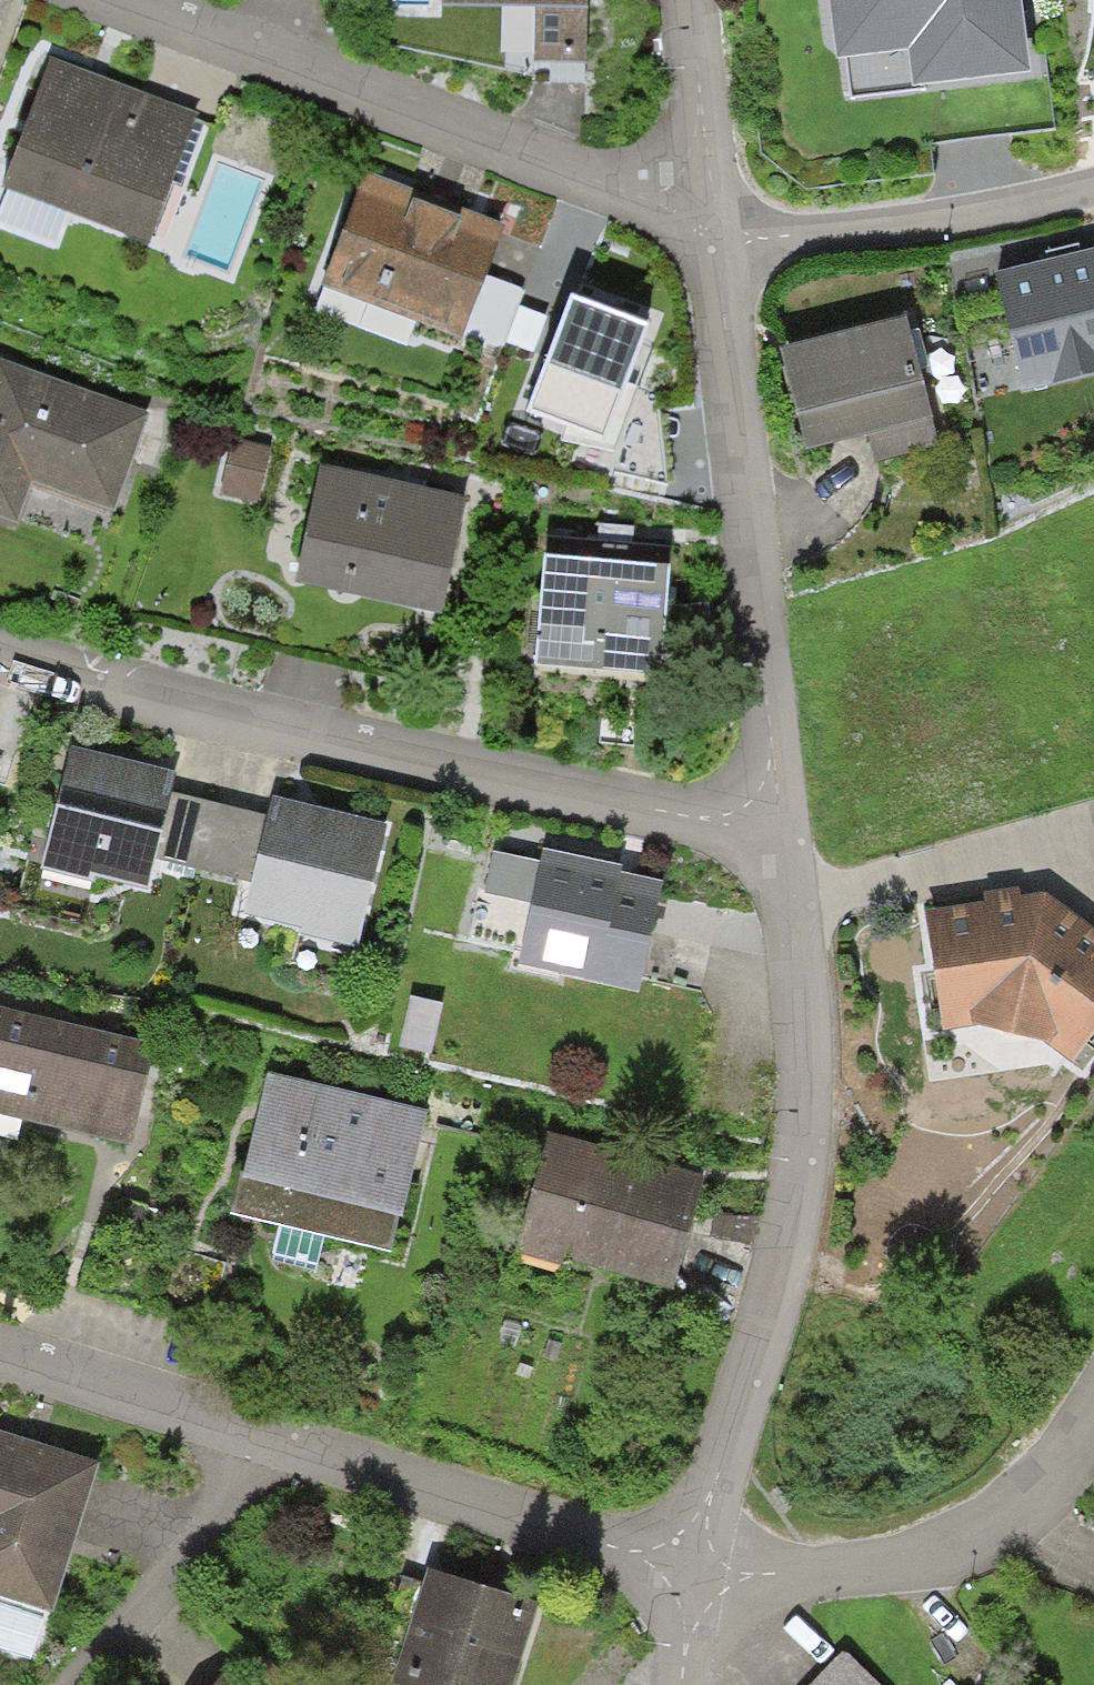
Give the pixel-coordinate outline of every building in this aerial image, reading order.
[(439,10),(529,11),(529,67),(591,68),(591,0),(439,0),(439,10)] [(835,62),(851,60),(855,94),(1027,73),(1018,0),(828,0),(835,62)] [(50,57),(0,187),(0,189),(9,192),(66,214),(149,246),(200,114),(50,57)] [(366,172),(322,285),(461,339),(505,226),(366,172)] [(66,214),(9,192),(0,216),(0,227),(53,247),(66,214)] [(987,287),(1009,386),(1093,367),(1093,264),(987,287)] [(651,326),(570,295),(524,413),(604,444),(651,326)] [(938,445),(912,316),(785,345),(805,434),(864,421),(870,458),(938,445)] [(17,523),(32,482),(114,511),(149,413),(0,361),(0,517),(17,523)] [(270,447),(234,439),(222,495),(257,503),(270,447)] [(321,468),(296,583),(441,614),(466,499),(321,468)] [(544,555),(668,567),(670,550),(546,538),(544,555)] [(668,567),(544,555),(535,666),(660,677),(670,567),(668,567)] [(177,775),(74,748),(42,870),(93,883),(95,877),(149,894),(156,863),(173,795),(177,775)] [(156,863),(197,873),(214,805),(173,795),(156,863)] [(253,886),(245,917),(299,930),(298,934),(358,948),(388,826),(274,799),(269,818),(253,886)] [(214,805),(197,873),(253,886),(269,818),(214,805)] [(544,851),(541,864),(532,905),(517,969),(637,997),(663,884),(621,874),(622,869),(544,851)] [(485,896),(532,905),(541,864),(494,854),(485,896)] [(918,912),(928,1024),(990,1013),(1060,1053),(1093,1009),(1093,939),(1034,892),(918,912)] [(444,1006),(409,998),(399,1047),(431,1055),(444,1006)] [(129,1147),(153,1048),(0,1012),(0,1116),(129,1147)] [(269,1077),(236,1216),(281,1227),(323,1237),(389,1253),(397,1219),(401,1220),(426,1114),(269,1077)] [(551,1140),(517,1262),(560,1274),(563,1265),(672,1295),(704,1183),(551,1140)] [(315,1276),(323,1237),(281,1227),(272,1264),(315,1276)] [(0,1433),(0,1601),(44,1616),(52,1619),(100,1465),(0,1433)] [(398,1684),(511,1684),(535,1610),(432,1578),(398,1684)] [(44,1616),(0,1601),(0,1646),(33,1656),(44,1616)] [(939,1669),(951,1684),(961,1684),(988,1663),(972,1643),(939,1669)] [(835,1645),(796,1684),(877,1684),(835,1645)]
